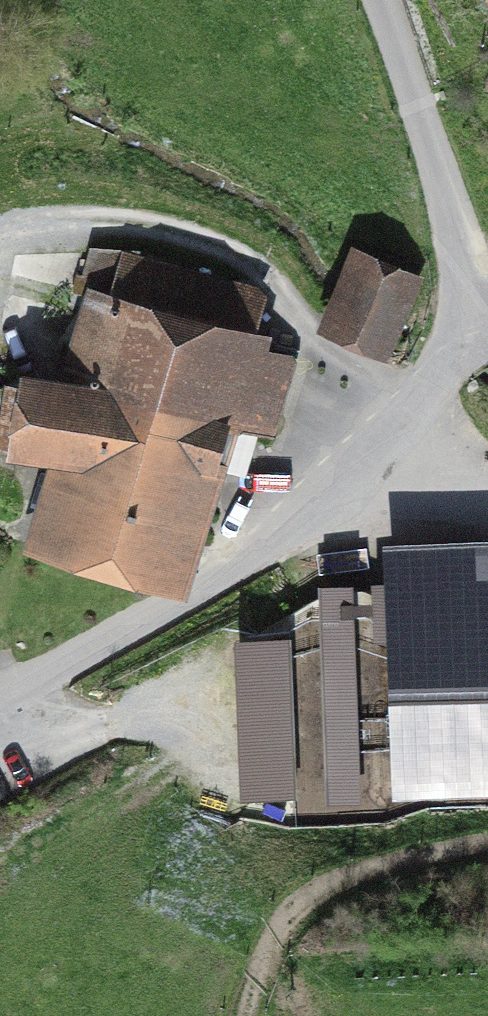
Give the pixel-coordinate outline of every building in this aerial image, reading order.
[(280,300),(126,252),(116,297),(92,293),(66,388),(16,384),(9,465),(53,473),(30,555),(190,599),(247,436),(277,444),(303,362),(267,345),(280,300)] [(431,284),(358,254),(322,341),(395,371),(431,284)] [(1,381),(11,374),(16,362),(13,350),(4,342),(0,341),(0,381),(1,381)] [(381,553),(387,795),(487,792),(487,551),(381,553)]
